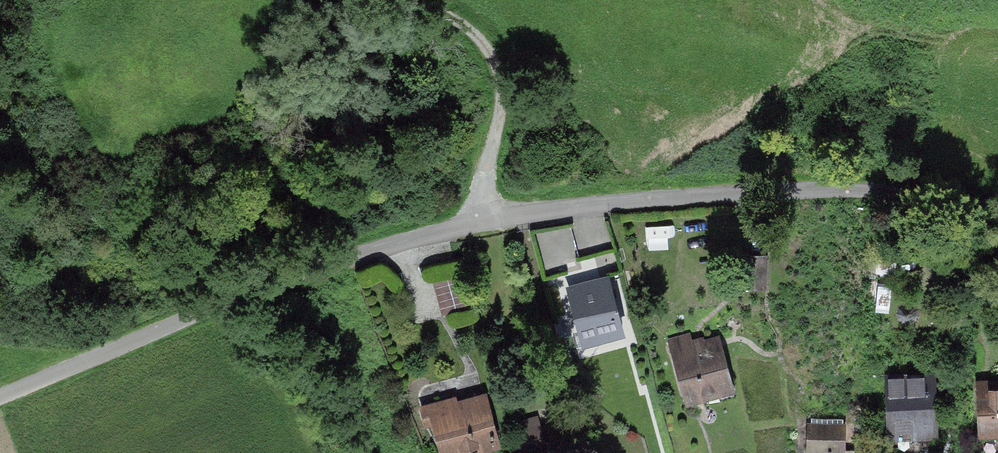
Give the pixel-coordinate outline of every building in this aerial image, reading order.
[(767,285),(768,257),(748,257),(747,285),(767,285)] [(610,276),(565,288),(581,351),(625,339),(610,276)] [(452,279),(431,284),(439,318),(461,313),(452,279)] [(718,334),(669,346),(683,403),(732,391),(718,334)] [(429,407),(444,452),(467,452),(502,442),(485,389),(429,407)] [(980,389),(981,435),(997,434),(997,389),(980,389)] [(936,396),(885,396),(885,437),(936,437),(936,396)] [(522,447),(547,441),(539,412),(515,418),(522,447)] [(835,428),(805,432),(807,449),(837,445),(835,428)]
